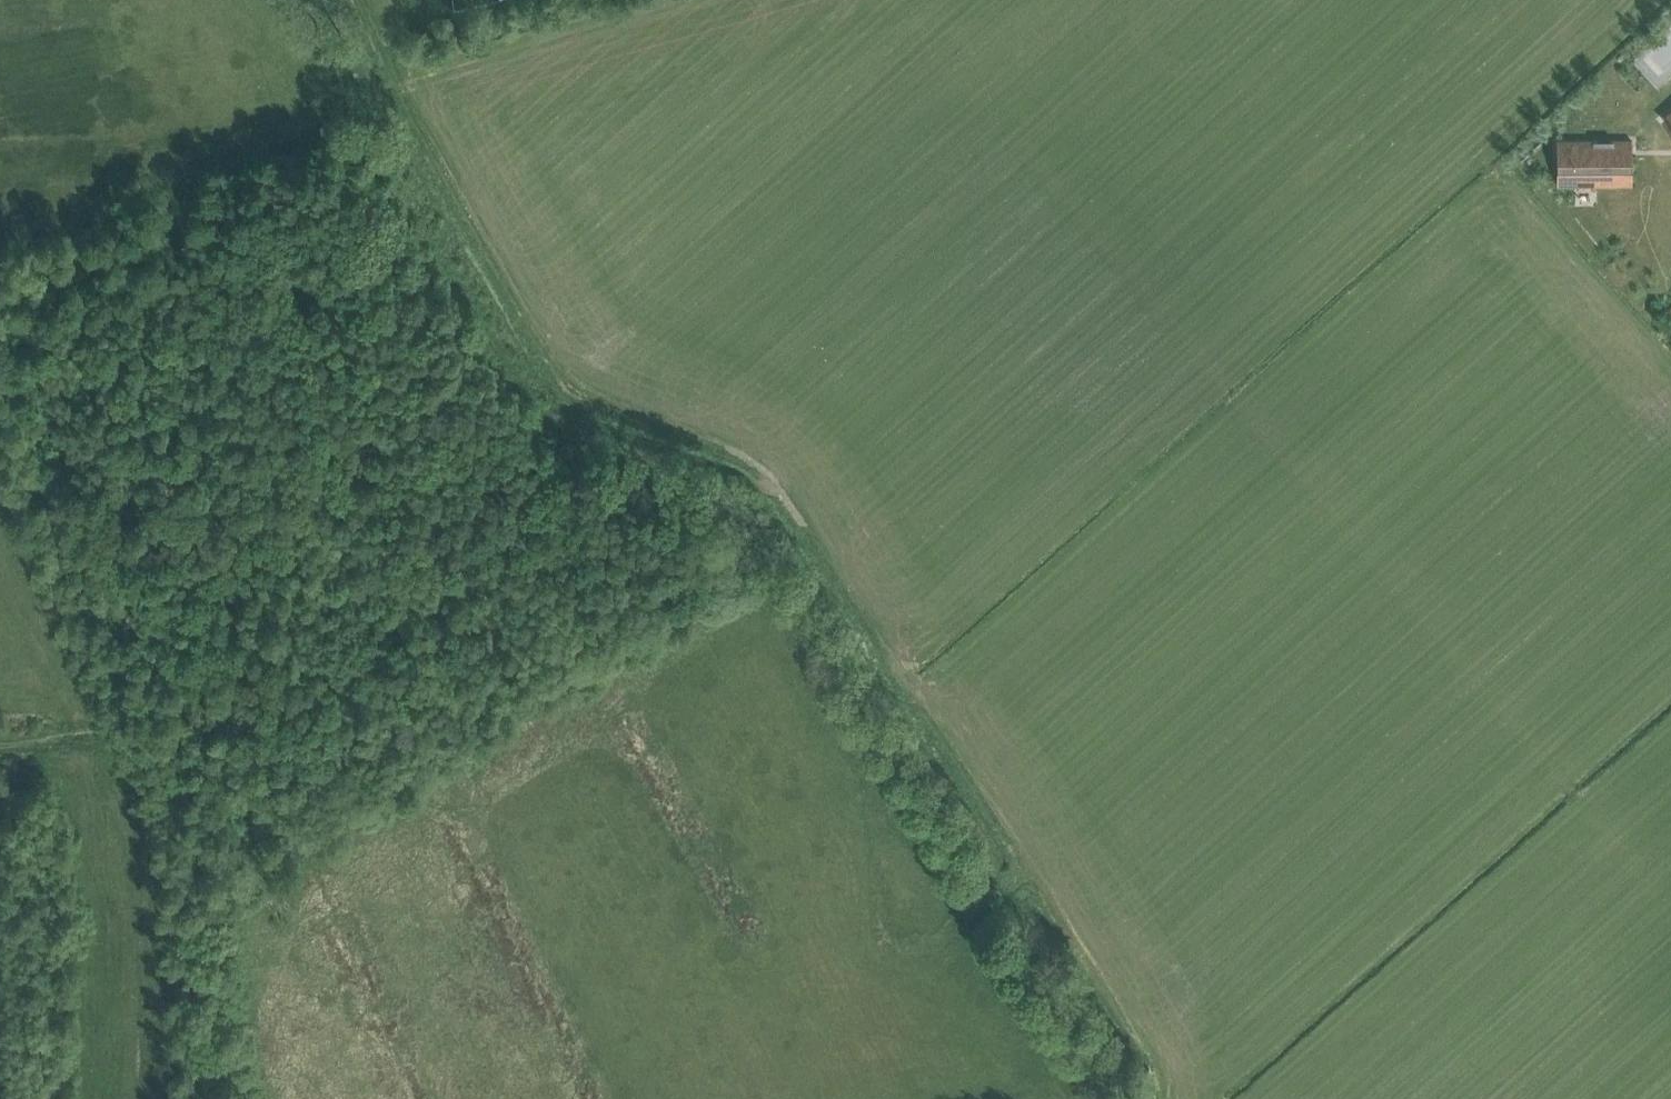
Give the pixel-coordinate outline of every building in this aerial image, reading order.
[(1633,140),(1559,140),(1559,183),(1633,183),(1633,140)]
